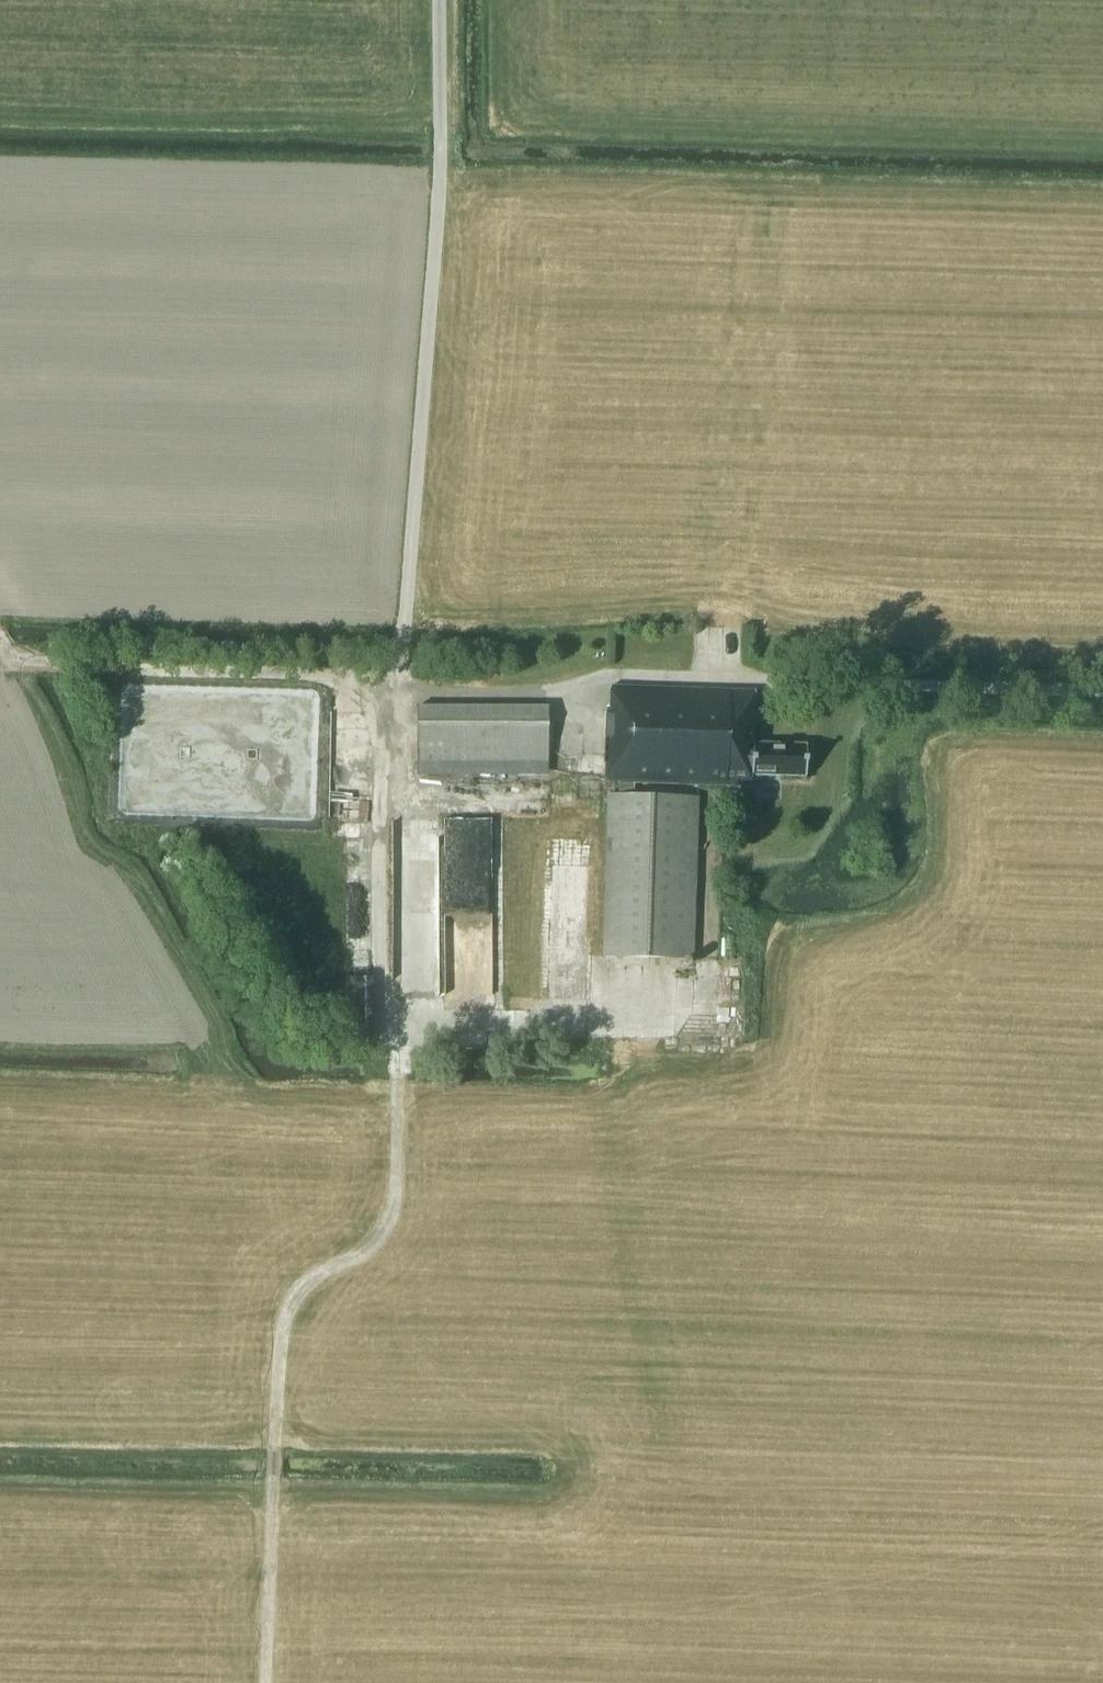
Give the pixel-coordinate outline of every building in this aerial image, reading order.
[(806,776),(807,745),(754,744),(755,691),(610,686),(610,708),(607,707),(605,782),(619,782),(634,783),(752,786),(753,775),(806,776)] [(549,759),(549,707),(417,706),(417,759),(417,775),(549,775),(549,759)] [(604,939),(603,957),(692,960),(693,942),(697,795),(634,794),(634,783),(619,782),(618,793),(608,793),(604,939)]
